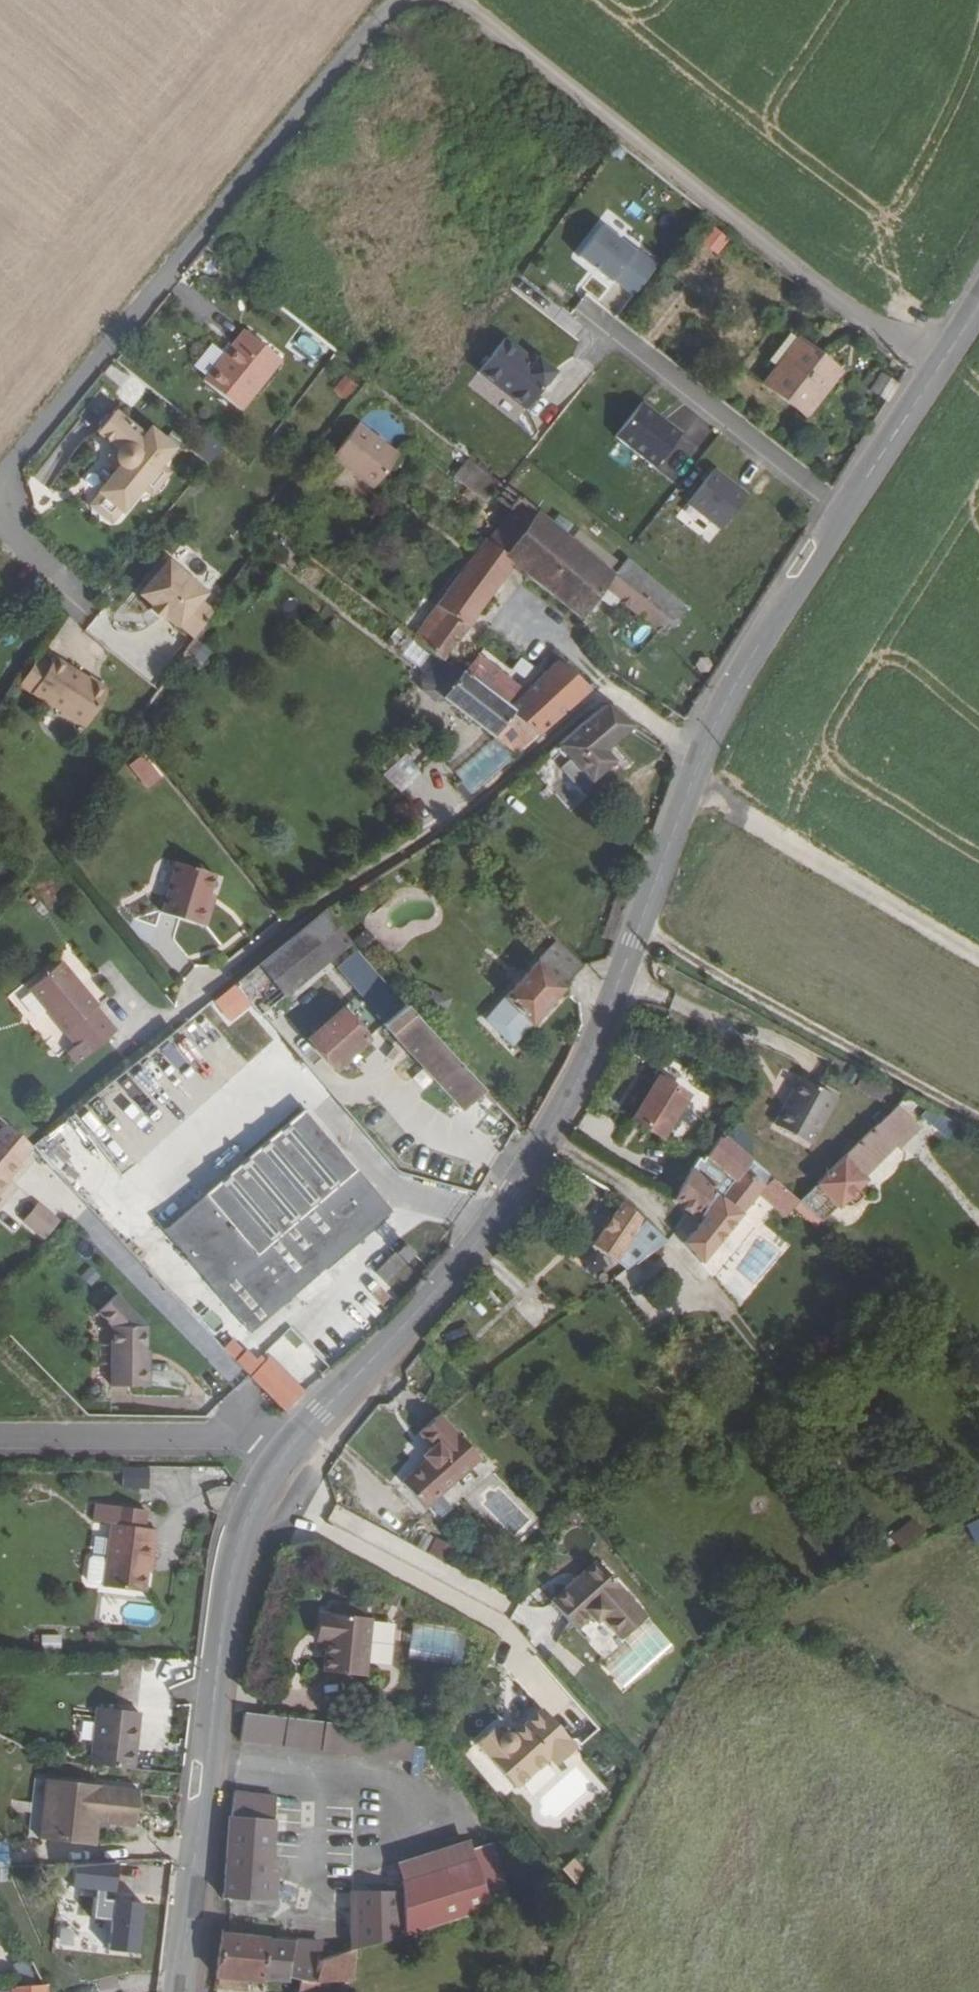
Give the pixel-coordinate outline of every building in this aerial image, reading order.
[(700,241),(717,255),(731,239),(714,225),(700,241)] [(578,257),(610,283),(612,281),(633,297),(657,267),(636,251),(634,252),(602,227),(578,257)] [(242,333),(201,384),(237,414),(278,363),(242,333)] [(789,333),(768,361),(776,368),(797,340),(789,333)] [(763,384),(805,417),(838,375),(821,362),(823,358),(799,339),(797,340),(776,368),(763,384)] [(479,373),(526,411),(555,374),(538,360),(532,367),(516,354),(518,351),(505,341),(479,373)] [(823,358),(821,362),(838,375),(840,372),(823,358)] [(882,373),(871,391),(888,402),(899,385),(882,373)] [(346,399),(357,384),(344,375),(333,389),(346,399)] [(616,437),(655,468),(682,434),(668,423),(667,425),(658,419),(660,417),(643,403),(616,437)] [(118,468),(119,470),(97,496),(123,517),(143,492),(163,468),(176,452),(151,431),(145,439),(116,415),(97,437),(118,453),(117,455),(116,456),(115,458),(115,459),(115,462),(115,464),(116,466),(117,467),(118,468)] [(400,456),(358,424),(332,457),(373,489),(400,456)] [(501,484),(467,459),(453,477),(486,503),(501,484)] [(163,468),(143,492),(153,501),(173,476),(163,468)] [(688,504),(721,530),(748,495),(715,469),(688,504)] [(123,517),(97,496),(89,506),(115,527),(123,517)] [(614,574),(519,498),(512,508),(487,542),(514,565),(513,566),(580,620),(603,589),(641,621),(655,633),(670,621),(614,574)] [(487,542),(484,540),(468,561),(498,585),(513,566),(514,565),(487,542)] [(614,574),(670,621),(682,612),(686,608),(627,558),(614,574)] [(498,585),(468,561),(412,637),(439,659),(441,660),(498,585)] [(171,567),(142,601),(180,634),(209,599),(171,567)] [(462,676),(538,736),(591,690),(557,661),(525,691),(478,654),(462,676)] [(50,665),(38,657),(20,685),(85,727),(108,691),(55,657),(50,665)] [(515,756),(538,736),(462,676),(441,660),(439,659),(419,684),(421,690),(432,699),(439,700),(441,698),(515,756)] [(556,745),(569,759),(557,769),(586,800),(616,772),(610,765),(613,762),(604,751),(633,727),(605,704),(556,745)] [(491,737),(454,775),(474,794),(511,756),(491,737)] [(147,789),(163,777),(144,753),(128,766),(147,789)] [(213,874),(176,862),(160,914),(200,929),(208,908),(201,906),(206,894),(213,874)] [(208,908),(213,895),(206,894),(201,906),(208,908)] [(259,964),(284,996),(331,959),(385,1023),(403,1007),(350,944),(325,913),(259,964)] [(484,1019),(511,1047),(564,989),(563,988),(583,967),(556,940),(484,1019)] [(28,989),(64,1034),(84,1058),(116,1032),(96,1008),(97,1006),(61,962),(28,989)] [(212,1000),(220,1010),(242,993),(258,1016),(279,1000),(284,996),(259,964),(212,1000)] [(383,1025),(459,1108),(463,1109),(482,1091),(403,1007),(385,1023),(384,1023),(383,1025)] [(306,1040),(335,1070),(368,1041),(340,1009),(306,1040)] [(631,1120),(661,1139),(688,1095),(658,1077),(631,1120)] [(838,1098),(799,1077),(773,1125),(811,1146),(838,1098)] [(482,1091),(463,1109),(475,1121),(480,1121),(497,1106),(482,1091)] [(896,1107),(799,1201),(800,1202),(823,1222),(838,1208),(845,1200),(854,1205),(862,1198),(857,1188),(865,1180),(862,1178),(895,1145),(898,1147),(917,1128),(896,1107)] [(960,1124),(929,1107),(920,1117),(947,1140),(960,1124)] [(139,1205),(249,1334),(392,1213),(304,1109),(180,1215),(158,1189),(139,1205)] [(31,1148),(33,1151),(41,1159),(58,1145),(64,1154),(86,1136),(70,1116),(31,1148)] [(11,1182),(9,1179),(22,1165),(20,1164),(33,1151),(31,1148),(4,1123),(0,1128),(0,1194),(11,1182)] [(773,1179),(721,1134),(702,1163),(698,1160),(693,1168),(692,1167),(673,1198),(687,1208),(702,1218),(683,1243),(701,1265),(759,1196),(773,1179)] [(799,1201),(773,1179),(759,1196),(784,1218),(800,1202),(799,1201)] [(39,1201),(22,1221),(45,1239),(62,1219),(39,1201)] [(642,1220),(621,1201),(590,1245),(616,1264),(617,1263),(626,1270),(666,1242),(642,1220)] [(163,1240),(142,1259),(212,1333),(232,1315),(163,1240)] [(375,1274),(385,1283),(414,1254),(404,1244),(375,1274)] [(116,1294),(97,1312),(110,1327),(110,1388),(146,1388),(146,1327),(116,1294)] [(245,1351),(232,1338),(222,1348),(235,1361),(245,1351)] [(235,1361),(249,1376),(283,1412),(305,1393),(271,1356),(261,1366),(246,1350),(245,1351),(235,1361)] [(400,1482),(423,1508),(480,1460),(439,1415),(419,1433),(431,1447),(422,1456),(425,1460),(400,1482)] [(147,1469),(121,1469),(121,1488),(146,1489),(147,1469)] [(104,1585),(103,1587),(144,1591),(147,1571),(148,1560),(152,1561),(156,1529),(143,1528),(145,1510),(95,1505),(93,1522),(111,1524),(107,1559),(104,1585)] [(973,1542),(978,1540),(978,1516),(965,1521),(973,1542)] [(912,1520),(891,1537),(901,1549),(922,1532),(912,1520)] [(447,1561),(454,1545),(436,1537),(429,1553),(447,1561)] [(104,1585),(107,1559),(89,1556),(86,1582),(104,1585)] [(595,1563),(550,1603),(575,1631),(589,1618),(594,1624),(600,1619),(620,1641),(645,1619),(595,1563)] [(325,1641),(323,1672),(365,1677),(366,1662),(371,1623),(371,1619),(363,1618),(348,1616),(349,1607),(333,1605),(332,1614),(323,1613),(320,1641),(325,1641)] [(364,1609),(349,1607),(348,1616),(363,1618),(364,1609)] [(395,1625),(371,1623),(366,1662),(391,1665),(395,1625)] [(61,1648),(61,1633),(41,1634),(42,1649),(61,1648)] [(135,1711),(92,1706),(86,1764),(134,1769),(138,1726),(133,1725),(135,1711)] [(493,1727),(475,1743),(515,1787),(549,1757),(556,1765),(576,1747),(542,1708),(512,1735),(510,1734),(508,1733),(506,1733),(504,1733),(502,1733),(500,1735),(493,1727)] [(414,1732),(244,1714),(240,1742),(411,1761),(414,1732)] [(139,1790),(46,1779),(39,1837),(86,1843),(89,1820),(97,1821),(134,1825),(139,1790)] [(275,1797),(235,1792),(232,1818),(229,1818),(221,1898),(275,1901),(277,1876),(271,1875),(274,1821),(273,1821),(275,1797)] [(97,1821),(89,1820),(86,1843),(94,1844),(97,1821)] [(468,1840),(395,1864),(401,1882),(475,1859),(472,1852),(468,1840)] [(492,1845),(472,1852),(475,1859),(492,1909),(510,1904),(492,1845)] [(562,1867),(575,1882),(588,1871),(576,1856),(562,1867)] [(475,1859),(401,1882),(401,1893),(404,1936),(492,1909),(475,1859)] [(113,1891),(117,1863),(74,1865),(71,1885),(94,1888),(90,1918),(109,1920),(105,1950),(134,1954),(141,1904),(102,1898),(103,1890),(113,1891)] [(119,1864),(118,1899),(143,1899),(144,1886),(163,1886),(163,1865),(119,1864)] [(401,1893),(353,1893),(354,1951),(355,1950),(404,1936),(401,1893)] [(321,1944),(221,1935),(215,1977),(247,1980),(262,1982),(289,1984),(290,1978),(299,1980),(305,1982),(315,1982),(318,1961),(321,1944)] [(318,1961),(315,1982),(305,1982),(299,1980),(297,1991),(328,1991),(328,1983),(353,1981),(355,1950),(354,1951),(318,1961)] [(247,1980),(215,1977),(213,1989),(246,1991),(247,1980)]
